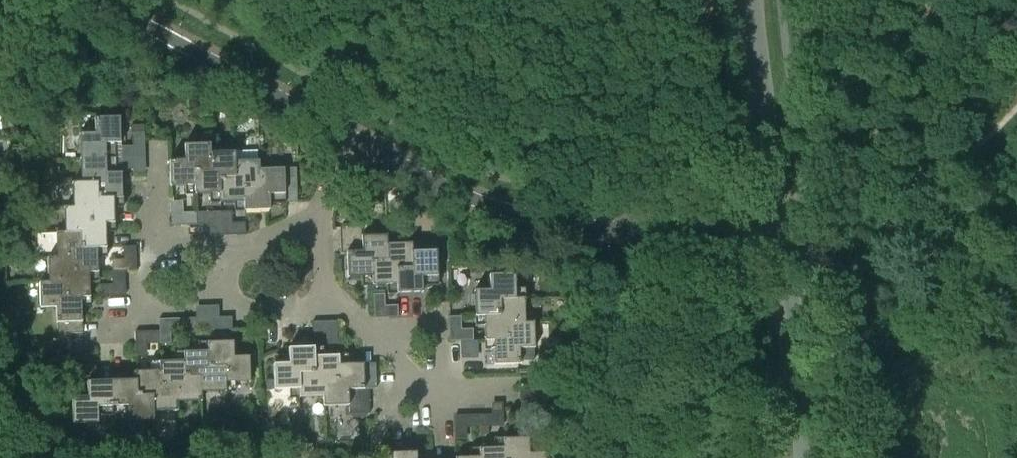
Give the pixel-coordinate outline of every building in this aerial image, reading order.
[(79,134),(80,158),(106,158),(106,143),(121,143),(120,117),(94,118),(95,134),(79,134)] [(132,133),(132,145),(144,145),(144,132),(132,133)] [(170,186),(194,185),(194,170),(210,169),(210,153),(210,144),(184,145),(184,160),(169,161),(170,186)] [(194,195),(218,194),(219,194),(218,178),(235,177),(234,161),(235,161),(235,152),(210,153),(210,169),(194,170),(194,185),(194,195)] [(80,158),(81,183),(97,182),(97,199),(113,198),(113,199),(122,198),(121,172),(107,173),(106,158),(80,158)] [(219,202),(243,202),(244,202),(243,186),(259,185),(259,169),(260,169),(259,160),(235,161),(234,161),(235,177),(218,178),(219,194),(218,194),(219,202)] [(133,169),(134,182),(146,181),(145,168),(133,169)] [(244,202),(243,202),(244,211),(270,210),(270,203),(297,202),(296,168),(260,169),(259,169),(259,185),(243,186),(244,202)] [(72,183),(73,207),(73,208),(88,207),(89,224),(105,223),(114,223),(113,199),(113,198),(97,199),(97,182),(81,183),(72,183)] [(64,207),(65,232),(65,233),(80,232),(81,248),(97,247),(97,248),(106,248),(105,223),(89,224),(88,207),(73,208),(73,207),(64,207)] [(195,225),(195,212),(183,213),(183,225),(195,225)] [(208,212),(195,212),(195,225),(209,224),(208,212)] [(232,223),(232,235),(245,234),(245,222),(232,223)] [(348,278),(371,277),(372,277),(371,261),(388,261),(387,244),(388,244),(387,235),(361,236),(361,227),(337,228),(338,253),(346,252),(348,278)] [(56,232),(57,257),(57,258),(72,257),(73,273),(89,272),(89,273),(98,273),(97,248),(97,247),(81,248),(80,232),(65,233),(65,232),(56,232)] [(372,286),(396,285),(397,285),(396,269),(412,269),(412,252),(412,243),(388,244),(387,244),(388,261),(371,261),(372,277),(371,277),(372,286)] [(123,246),(123,258),(135,258),(135,245),(123,246)] [(397,285),(396,285),(396,294),(422,293),(422,277),(437,276),(436,251),(412,252),(412,269),(396,269),(397,285)] [(48,257),(49,282),(65,282),(65,298),(81,297),(81,298),(90,298),(89,273),(89,272),(73,273),(72,257),(57,258),(57,257),(48,257)] [(112,271),(113,284),(125,283),(125,270),(112,271)] [(475,317),(484,317),(484,316),(500,316),(499,300),(516,299),(515,274),(489,275),(490,291),(474,291),(475,317)] [(49,282),(40,282),(41,308),(56,307),(57,323),(58,323),(59,346),(71,346),(71,333),(83,333),(81,298),(81,297),(65,298),(65,282),(49,282)] [(485,341),(494,341),(493,340),(510,340),(509,324),(525,324),(525,323),(524,298),(516,299),(499,300),(500,316),(484,316),(484,317),(485,341)] [(385,306),(385,318),(398,318),(398,305),(385,306)] [(219,317),(219,330),(232,329),(231,317),(219,317)] [(448,317),(449,330),(461,329),(461,317),(448,317)] [(183,331),(183,318),(170,319),(170,331),(183,331)] [(196,318),(183,318),(183,331),(196,330),(196,318)] [(312,322),(313,334),(326,334),(325,321),(312,322)] [(493,340),(494,341),(494,365),(520,364),(519,349),(535,348),(534,323),(525,323),(525,324),(509,324),(510,340),(493,340)] [(146,331),(146,344),(159,343),(159,331),(146,331)] [(207,342),(207,351),(208,351),(209,368),(225,368),(226,383),(250,382),(249,356),(234,357),(233,341),(207,342)] [(461,341),(461,355),(479,355),(478,341),(461,341)] [(274,390),(298,390),(299,390),(298,373),(315,373),(314,356),(314,348),(288,348),(289,364),(273,365),(274,390)] [(183,352),(183,361),(184,361),(185,377),(200,377),(201,393),(202,393),(226,392),(226,383),(225,368),(209,368),(208,351),(207,351),(183,352)] [(298,399),(323,398),(323,381),(339,381),(338,364),(339,364),(338,356),(314,356),(315,373),(298,373),(299,390),(298,390),(298,399)] [(159,362),(159,370),(160,370),(160,387),(177,386),(177,403),(178,403),(202,402),(202,393),(201,393),(200,377),(185,377),(184,361),(183,361),(159,362)] [(323,398),(323,406),(349,405),(349,415),(369,414),(369,389),(375,388),(375,363),(339,364),(338,364),(339,381),(323,381),(323,398)] [(135,371),(135,380),(136,380),(136,397),(152,396),(153,412),(178,412),(178,403),(177,403),(177,386),(160,387),(160,370),(159,370),(135,371)] [(136,380),(135,380),(112,381),(113,406),(128,406),(128,422),(154,421),(153,412),(152,396),(136,397),(136,380)] [(113,406),(112,381),(87,382),(87,397),(72,398),(72,423),(98,423),(98,407),(113,406)] [(531,402),(531,414),(544,413),(543,401),(531,402)] [(491,414),(478,415),(478,427),(491,427),(491,414)] [(478,427),(478,415),(466,415),(466,428),(478,427)] [(226,421),(218,421),(218,433),(227,432),(226,421)] [(488,435),(488,427),(479,427),(479,435),(488,435)] [(503,448),(504,457),(544,457),(544,452),(529,453),(528,437),(502,438),(503,448)] [(479,457),(504,457),(503,448),(478,448),(479,457)]
